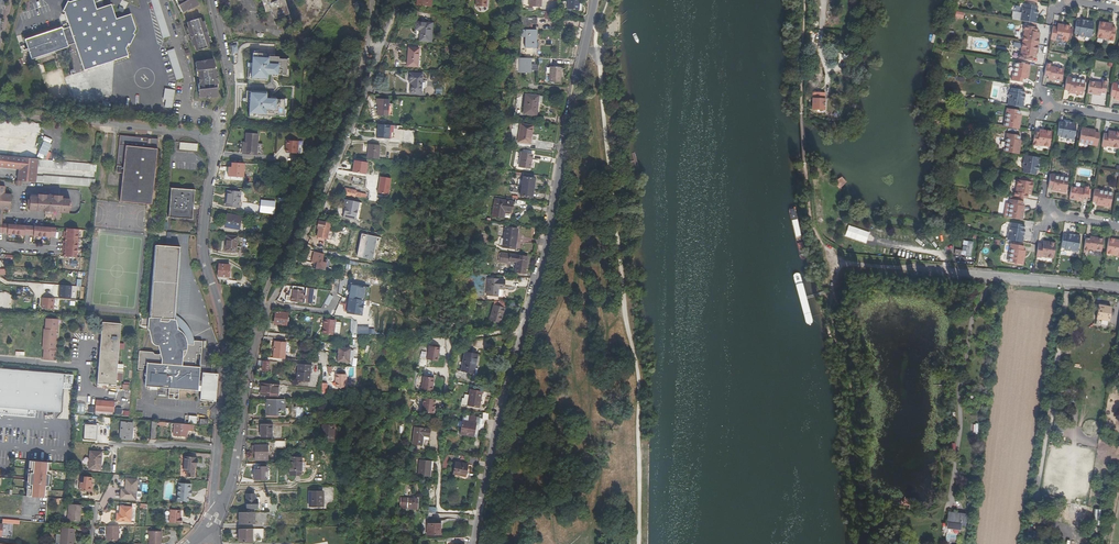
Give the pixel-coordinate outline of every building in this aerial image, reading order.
[(97,10),(94,0),(76,0),(70,2),(68,1),(62,11),(64,12),(69,27),(67,28),(66,25),(64,26),(64,29),(63,29),(62,29),(61,27),(24,40),(27,49),(28,51),(31,59),(68,46),(67,43),(74,40),(84,70),(114,61),(128,56),(126,48),(128,43),(130,44),(135,34),(133,33),(136,29),(131,14),(116,19),(111,5),(97,10)] [(169,36),(157,0),(150,0),(162,38),(169,36)] [(178,4),(177,5),(181,13),(187,10),(187,11),(198,5),(195,0),(176,0),(178,4)] [(266,12),(272,10),(274,16),(287,12),(283,0),(262,0),(266,12)] [(432,0),(419,0),(418,8),(431,9),(432,0)] [(578,3),(579,0),(567,0),(567,9),(577,10),(577,3),(578,3)] [(1020,20),(1036,23),(1037,17),(1036,17),(1036,16),(1037,16),(1038,10),(1037,10),(1037,5),(1024,3),(1023,8),(1022,7),(1022,9),(1021,10),(1020,12),(1021,14),(1020,20)] [(954,18),(963,19),(964,12),(955,11),(954,18)] [(526,17),(525,36),(528,36),(528,48),(537,48),(537,30),(533,30),(533,25),(533,24),(538,24),(538,18),(526,17)] [(205,29),(202,21),(200,22),(199,18),(186,22),(188,27),(186,28),(188,35),(190,39),(192,46),(194,46),(195,51),(208,47),(207,43),(209,43),(207,35),(207,34),(207,32),(206,29),(205,29)] [(1091,38),(1094,22),(1088,21),(1088,22),(1087,22),(1087,21),(1081,20),(1081,21),(1077,20),(1074,34),(1078,35),(1078,36),(1080,36),(1081,37),(1083,37),(1084,37),(1091,38)] [(1106,23),(1100,22),(1097,38),(1109,40),(1109,41),(1114,42),(1116,28),(1111,27),(1105,26),(1106,23)] [(423,42),(431,43),(432,25),(418,24),(418,31),(423,32),(423,42)] [(1022,42),(1038,45),(1039,39),(1036,38),(1037,32),(1038,27),(1024,25),(1023,30),(1024,30),(1022,42)] [(1067,42),(1070,26),(1064,25),(1064,28),(1057,27),(1053,26),(1050,40),(1055,41),(1055,40),(1067,42)] [(1037,51),(1038,45),(1022,42),(1020,54),(1019,54),(1018,59),(1032,61),(1032,56),(1034,50),(1037,51)] [(421,49),(412,48),(410,66),(419,68),(421,49)] [(166,51),(175,80),(183,78),(173,49),(166,51)] [(274,54),(252,52),(251,68),(247,68),(247,78),(266,80),(267,73),(285,75),(286,59),(278,58),(278,56),(274,56),(274,54)] [(217,77),(216,72),(215,72),(213,59),(201,61),(201,62),(195,63),(196,71),(197,71),(198,78),(198,82),(199,89),(198,89),(199,98),(205,97),(205,98),(217,97),(216,84),(218,84),(217,77)] [(520,60),(520,72),(525,72),(525,71),(537,72),(538,65),(531,64),(531,60),(520,60)] [(1026,79),(1029,64),(1015,62),(1013,76),(1012,76),(1011,80),(1025,83),(1025,78),(1026,79)] [(1062,80),(1064,68),(1051,66),(1051,63),(1046,62),(1044,76),(1048,76),(1048,79),(1052,80),(1053,78),(1062,80)] [(550,81),(561,82),(562,67),(551,67),(550,81)] [(424,75),(412,73),(411,82),(413,82),(412,93),(422,94),(423,88),(427,88),(427,81),(423,81),(424,75)] [(1069,92),(1083,94),(1085,81),(1071,78),(1072,77),(1067,76),(1065,90),(1069,91),(1069,92)] [(1103,82),(1090,80),(1088,92),(1097,93),(1096,95),(1101,96),(1101,93),(1106,94),(1108,80),(1103,79),(1103,82)] [(1118,99),(1118,85),(1117,85),(1117,83),(1113,83),(1110,97),(1115,97),(1115,98),(1118,99)] [(1007,105),(1023,107),(1024,101),(1023,101),(1023,100),(1024,100),(1025,94),(1024,94),(1024,90),(1011,87),(1010,92),(1009,92),(1009,94),(1007,95),(1007,97),(1008,98),(1007,105)] [(173,109),(175,90),(165,90),(164,100),(166,101),(168,101),(168,104),(166,103),(166,108),(173,109)] [(248,117),(270,118),(270,116),(274,116),(274,114),(283,115),(284,99),(265,98),(265,92),(246,90),(245,101),(249,101),(248,117)] [(812,110),(824,110),(825,92),(813,91),(812,110)] [(524,114),(536,115),(538,96),(526,95),(524,114)] [(378,115),(388,116),(389,99),(377,98),(377,104),(379,104),(378,115)] [(1004,126),(1018,129),(1020,114),(1019,114),(1020,110),(1006,107),(1005,112),(1007,112),(1004,126)] [(1074,139),(1077,124),(1071,123),(1070,124),(1069,123),(1063,122),(1063,123),(1059,122),(1057,136),(1061,136),(1061,137),(1063,138),(1064,139),(1066,139),(1067,138),(1074,139)] [(532,134),(531,134),(532,124),(521,123),(518,141),(530,143),(532,134)] [(392,136),(394,136),(395,126),(389,125),(379,124),(378,138),(392,139),(392,136)] [(1095,131),(1081,129),(1079,142),(1093,144),(1093,146),(1097,147),(1100,133),(1095,132),(1095,131)] [(1049,147),(1052,131),(1046,130),(1045,133),(1039,132),(1034,131),(1032,145),(1037,146),(1037,145),(1049,147)] [(1118,146),(1118,132),(1115,132),(1115,135),(1109,134),(1104,133),(1101,147),(1106,148),(1106,147),(1118,149),(1118,146)] [(244,145),(244,147),(242,147),(242,153),(256,154),(257,143),(257,134),(245,133),(244,145)] [(1004,151),(1018,154),(1020,140),(1019,139),(1020,135),(1006,133),(1005,137),(1007,137),(1004,151)] [(124,202),(155,204),(160,140),(160,139),(153,139),(153,144),(149,143),(149,141),(143,141),(143,138),(122,136),(119,173),(126,174),(124,202)] [(42,140),(38,152),(47,155),(51,143),(42,140)] [(297,153),(298,141),(286,140),(286,148),(285,148),(285,152),(297,153)] [(198,143),(180,142),(179,149),(197,151),(198,143)] [(380,150),(369,149),(368,158),(379,159),(380,150)] [(531,160),(532,160),(533,154),(523,152),(520,166),(529,168),(531,160)] [(34,170),(34,166),(93,172),(94,165),(60,161),(0,155),(0,167),(17,168),(34,170)] [(1039,164),(1040,158),(1024,155),(1023,162),(1022,162),(1021,164),(1022,166),(1022,168),(1023,168),(1022,172),(1036,175),(1036,171),(1037,171),(1039,165),(1038,165),(1038,163),(1039,164)] [(352,172),(365,174),(367,163),(354,161),(352,172)] [(244,163),(231,162),(231,166),(231,170),(228,170),(228,176),(243,177),(244,163)] [(41,175),(41,176),(33,175),(16,174),(16,181),(21,182),(62,185),(92,187),(93,180),(41,175)] [(1052,189),(1066,192),(1068,178),(1054,176),(1054,175),(1050,174),(1047,188),(1052,188),(1052,189)] [(521,195),(532,196),(535,178),(523,176),(521,195)] [(834,182),(840,188),(846,182),(841,176),(834,182)] [(390,179),(380,177),(377,193),(387,195),(390,179)] [(1032,188),(1033,182),(1017,179),(1015,191),(1014,191),(1013,196),(1027,198),(1028,193),(1029,187),(1032,188)] [(1084,188),(1071,186),(1069,197),(1078,199),(1078,201),(1082,202),(1083,199),(1087,200),(1089,186),(1085,185),(1084,188)] [(0,224),(2,209),(9,210),(10,195),(3,194),(4,187),(0,187),(0,224)] [(195,190),(172,188),(169,217),(193,219),(195,190)] [(1096,204),(1110,206),(1112,193),(1098,190),(1099,189),(1094,188),(1092,202),(1096,203),(1096,204)] [(344,195),(351,196),(351,197),(355,198),(355,197),(360,198),(361,194),(356,193),(356,192),(345,189),(344,195)] [(227,192),(227,198),(228,198),(227,207),(240,208),(241,193),(227,192)] [(43,214),(52,215),(52,212),(67,214),(67,210),(70,210),(71,203),(68,203),(69,200),(61,199),(61,197),(30,194),(29,200),(27,200),(26,207),(28,207),(28,210),(43,212),(43,214)] [(1007,217),(1021,220),(1023,206),(1022,205),(1023,201),(1009,199),(1009,203),(1010,203),(1007,217)] [(343,218),(357,222),(361,204),(344,200),(343,205),(345,206),(343,218)] [(512,202),(496,200),(493,216),(504,218),(505,211),(511,212),(512,202)] [(276,213),(276,202),(262,201),(261,212),(276,213)] [(240,229),(242,217),(228,215),(226,226),(231,227),(231,228),(240,229)] [(331,223),(319,221),(317,229),(318,230),(317,238),(327,240),(329,232),(331,223)] [(1007,240),(1023,242),(1024,236),(1023,236),(1023,235),(1024,235),(1025,229),(1024,229),(1024,225),(1011,223),(1010,227),(1009,227),(1009,229),(1008,230),(1007,232),(1008,233),(1007,240)] [(54,228),(35,227),(7,224),(0,224),(0,233),(6,234),(23,236),(23,235),(32,236),(49,238),(49,237),(54,237),(54,228)] [(847,225),(844,236),(866,242),(869,231),(847,225)] [(503,246),(515,248),(518,229),(506,227),(503,246)] [(64,229),(64,232),(64,234),(62,233),(62,238),(64,238),(64,241),(63,243),(61,242),(61,252),(63,252),(63,254),(62,256),(74,258),(75,248),(76,248),(77,239),(76,239),(77,230),(64,229)] [(329,232),(327,240),(335,242),(336,234),(329,232)] [(375,261),(382,239),(362,234),(357,257),(375,261)] [(1077,252),(1080,236),(1074,235),(1074,236),(1073,236),(1073,235),(1067,234),(1067,235),(1063,234),(1060,248),(1064,248),(1064,249),(1066,250),(1067,251),(1069,251),(1070,251),(1077,252)] [(236,252),(238,237),(227,236),(225,251),(236,252)] [(1088,250),(1101,252),(1103,240),(1094,239),(1094,237),(1090,236),(1089,239),(1085,238),(1083,252),(1088,253),(1088,250)] [(1108,238),(1106,254),(1118,256),(1118,257),(1118,243),(1114,242),(1114,239),(1108,238)] [(954,249),(954,254),(970,257),(973,242),(963,240),(961,250),(954,249)] [(1052,259),(1055,243),(1049,242),(1048,245),(1042,244),(1038,243),(1035,257),(1040,258),(1040,257),(1052,259)] [(1008,262),(1022,265),(1024,251),(1023,251),(1024,246),(1010,244),(1009,248),(1011,248),(1008,262)] [(173,320),(179,247),(156,245),(150,318),(141,317),(141,326),(147,327),(147,330),(148,330),(152,343),(153,344),(154,345),(154,346),(156,346),(158,347),(159,354),(157,355),(153,354),(153,353),(138,351),(137,370),(142,371),(143,365),(146,365),(145,373),(144,373),(144,376),(145,376),(144,387),(168,389),(168,394),(178,395),(178,389),(198,391),(199,367),(194,367),(195,354),(198,354),(198,348),(200,348),(201,341),(192,341),(192,345),(186,345),(185,345),(184,346),(183,351),(175,350),(172,338),(176,337),(177,336),(178,336),(178,335),(178,334),(175,324),(176,320),(173,320)] [(314,269),(325,270),(327,262),(328,260),(323,259),(324,254),(315,252),(312,262),(315,263),(314,269)] [(499,253),(498,256),(500,257),(499,262),(508,263),(509,261),(516,262),(515,272),(525,273),(526,263),(523,263),(523,260),(525,260),(525,256),(499,253)] [(228,277),(230,265),(219,264),(218,276),(228,277)] [(502,289),(503,289),(504,280),(488,279),(487,296),(497,296),(498,296),(498,289),(502,289)] [(365,300),(367,287),(351,284),(349,298),(364,300),(365,300)] [(59,298),(71,299),(72,286),(60,285),(59,298)] [(289,293),(289,295),(288,295),(286,295),(285,301),(301,302),(302,298),(304,298),(304,303),(311,304),(313,288),(305,288),(305,292),(302,292),(303,287),(292,286),(292,289),(290,289),(289,293)] [(42,308),(54,310),(55,299),(43,298),(42,308)] [(362,315),(364,300),(349,298),(347,313),(362,315)] [(1108,321),(1110,307),(1098,305),(1096,319),(1108,321)] [(490,321),(500,324),(504,309),(494,306),(490,321)] [(286,325),(287,313),(283,313),(283,311),(281,311),(281,312),(275,312),(274,324),(286,325)] [(57,330),(58,319),(46,318),(45,329),(44,329),(43,349),(44,349),(43,359),(55,360),(56,350),(54,349),(56,330),(57,330)] [(341,321),(330,320),(328,334),(339,336),(341,321)] [(119,344),(121,323),(102,322),(97,384),(98,385),(98,387),(107,388),(107,385),(115,386),(116,381),(122,381),(123,367),(117,367),(118,349),(123,349),(124,344),(119,344)] [(1094,347),(1096,334),(1097,332),(1090,331),(1087,346),(1094,347)] [(1107,351),(1099,349),(1101,335),(1096,334),(1094,347),(1087,346),(1086,352),(1107,355),(1107,351)] [(285,359),(287,342),(275,340),(275,346),(274,349),(273,357),(285,359)] [(439,348),(429,346),(426,359),(437,361),(439,348)] [(350,348),(338,347),(337,361),(349,362),(350,348)] [(462,371),(474,373),(478,354),(465,351),(462,371)] [(278,361),(271,361),(270,362),(269,371),(274,371),(274,367),(277,367),(278,361)] [(311,365),(298,363),(297,380),(309,382),(311,365)] [(73,375),(0,369),(0,414),(35,417),(35,409),(60,411),(62,385),(72,385),(73,375)] [(202,377),(201,401),(216,402),(218,374),(206,373),(205,374),(204,374),(203,375),(202,376),(202,377)] [(350,373),(338,373),(338,380),(339,380),(339,387),(349,387),(350,373)] [(434,377),(423,375),(421,389),(431,391),(434,377)] [(280,385),(263,383),(261,395),(278,397),(280,385)] [(461,404),(478,407),(481,392),(468,390),(467,395),(463,394),(462,398),(460,397),(459,403),(461,403),(461,404)] [(423,398),(422,412),(433,413),(435,399),(423,398)] [(268,414),(279,414),(279,410),(284,410),(284,400),(268,400),(268,414)] [(284,410),(279,410),(279,414),(287,414),(287,400),(284,400),(284,410)] [(114,402),(96,401),(95,411),(114,413),(114,402)] [(84,403),(77,403),(76,413),(84,413),(84,403)] [(468,421),(463,420),(460,434),(476,437),(480,418),(469,416),(468,421)] [(131,436),(133,423),(121,422),(120,439),(135,440),(135,436),(131,436)] [(1063,433),(1063,423),(1054,422),(1053,432),(1063,433)] [(187,430),(193,430),(193,425),(174,423),(173,435),(186,436),(187,430)] [(325,442),(337,441),(335,424),(323,426),(325,442)] [(84,440),(95,441),(96,425),(85,425),(84,440)] [(272,425),(261,425),(261,437),(272,437),(272,425)] [(423,435),(429,436),(430,429),(415,427),(413,443),(422,444),(423,435)] [(288,442),(270,441),(270,446),(270,449),(287,450),(288,442)] [(257,460),(269,460),(270,449),(270,446),(257,446),(257,460)] [(102,455),(99,455),(99,452),(90,451),(89,468),(100,469),(102,455)] [(195,458),(185,457),(184,472),(187,472),(187,477),(194,477),(195,467),(195,463),(196,463),(197,460),(195,460),(195,458)] [(302,471),(302,462),(302,457),(291,457),(291,475),(302,475),(302,471)] [(418,474),(429,476),(431,461),(420,459),(418,474)] [(31,467),(28,467),(26,488),(29,489),(28,496),(45,497),(45,490),(48,490),(50,469),(47,469),(48,461),(32,460),(31,467)] [(453,474),(465,476),(468,464),(456,462),(453,474)] [(92,477),(80,476),(79,491),(90,491),(92,477)] [(127,479),(126,490),(126,495),(129,498),(138,498),(139,479),(127,479)] [(191,482),(179,482),(178,499),(189,500),(189,494),(189,489),(191,489),(191,482)] [(126,495),(126,490),(122,489),(122,499),(138,500),(138,498),(129,498),(126,495)] [(312,506),(325,505),(324,491),(311,491),(312,506)] [(258,500),(256,500),(256,495),(248,495),(248,509),(258,509),(258,500)] [(400,509),(416,510),(417,500),(400,499),(400,509)] [(81,514),(82,506),(69,504),(67,521),(78,522),(79,513),(81,514)] [(133,507),(122,506),(122,514),(120,513),(117,513),(117,522),(132,522),(133,507)] [(182,509),(172,508),(171,521),(182,522),(183,517),(182,517),(182,509)] [(966,524),(967,513),(949,511),(947,526),(961,528),(961,523),(966,524)] [(255,513),(239,513),(239,524),(255,524),(255,513)] [(439,526),(441,526),(441,520),(428,520),(428,535),(439,535),(439,526)] [(108,541),(120,541),(120,526),(108,526),(108,541)] [(1045,537),(1046,527),(1038,526),(1036,536),(1045,537)] [(75,529),(62,528),(61,543),(74,543),(75,529)] [(253,529),(240,530),(240,543),(253,543),(253,529)] [(154,541),(154,543),(165,543),(165,540),(165,532),(154,532),(154,541)]
